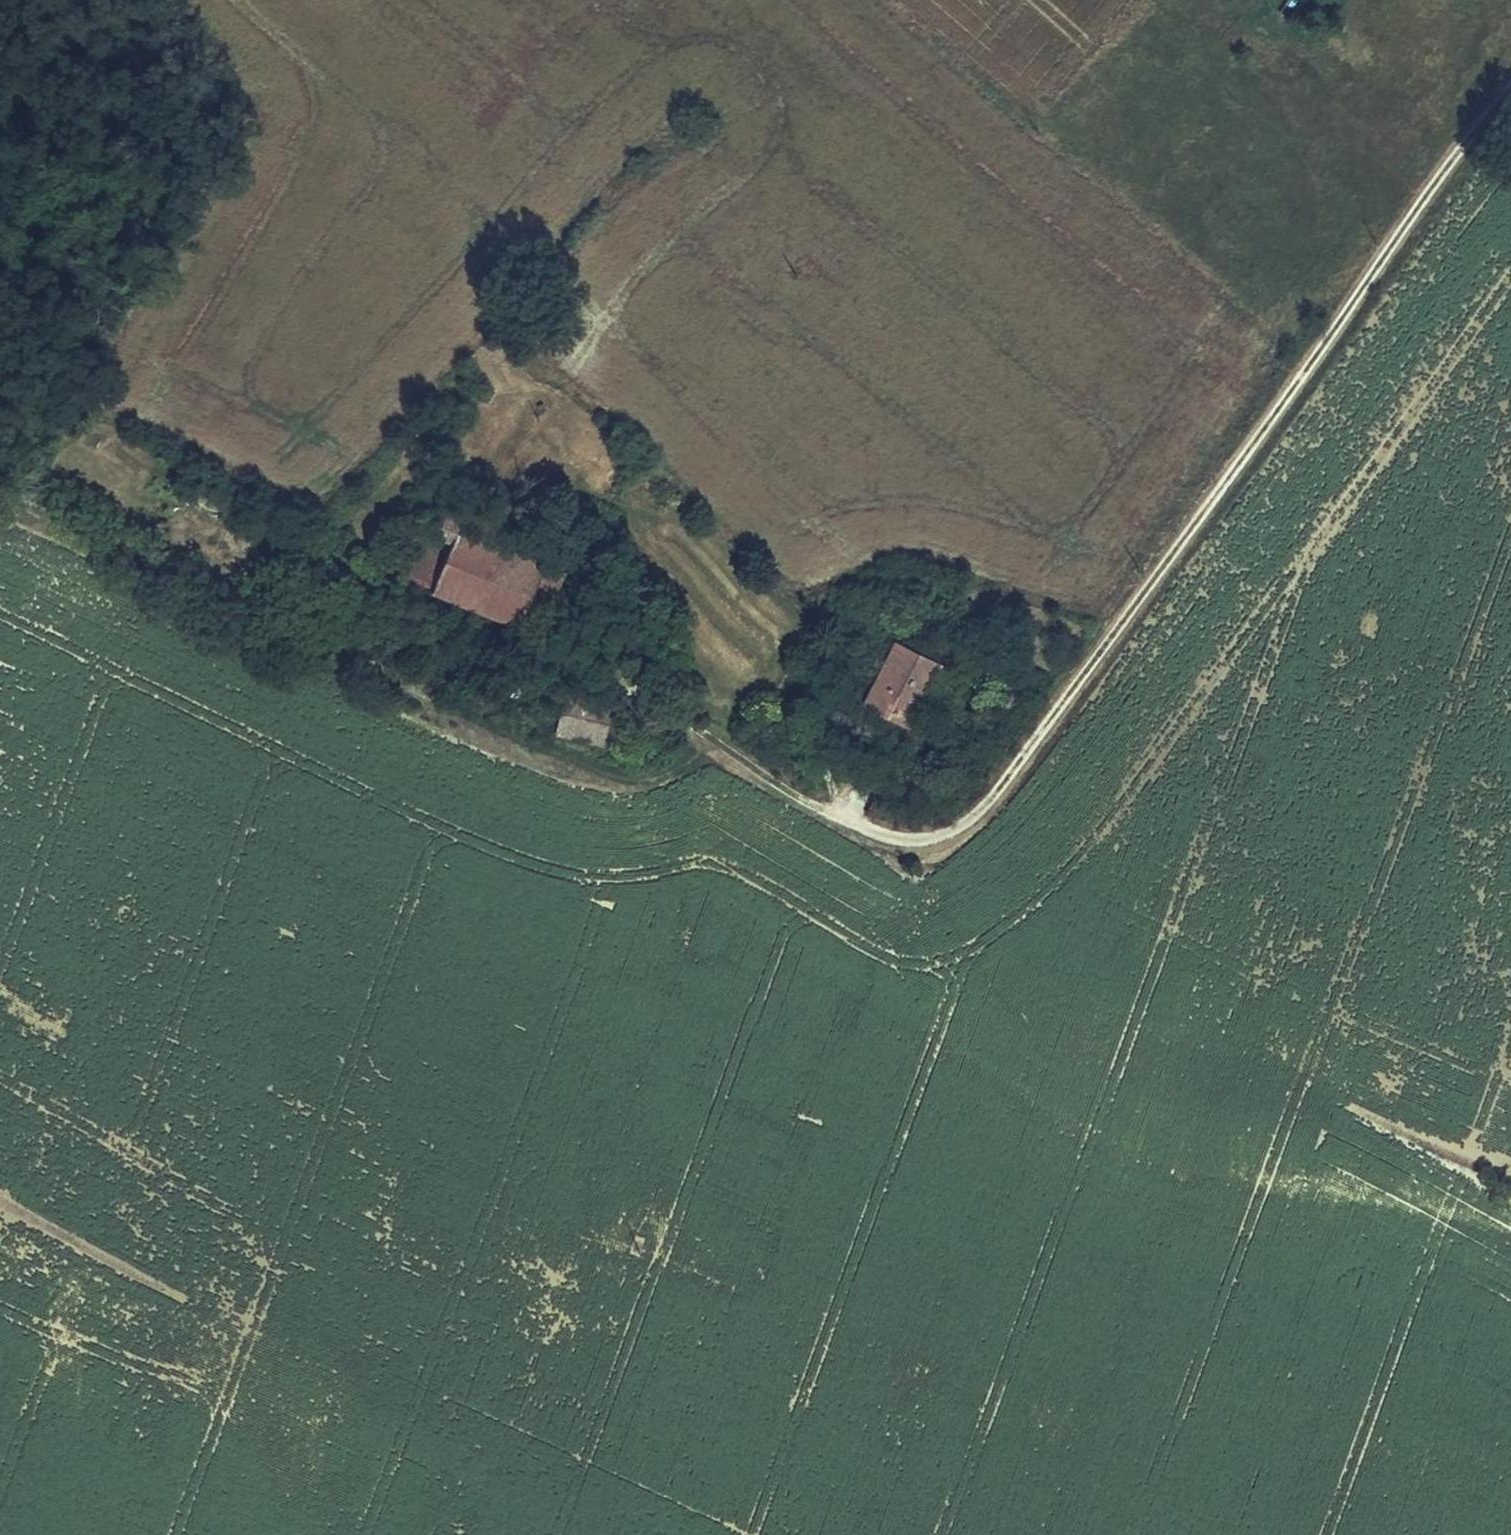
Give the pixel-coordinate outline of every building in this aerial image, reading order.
[(434,530),(416,576),(517,616),(520,608),(543,616),(562,567),(493,541),(498,527),(443,506),(434,530)] [(395,568),(416,576),(434,530),(413,521),(395,568)] [(906,740),(942,680),(903,656),(868,716),(906,740)] [(612,698),(556,684),(552,700),(547,724),(546,728),(602,741),(612,698)]
